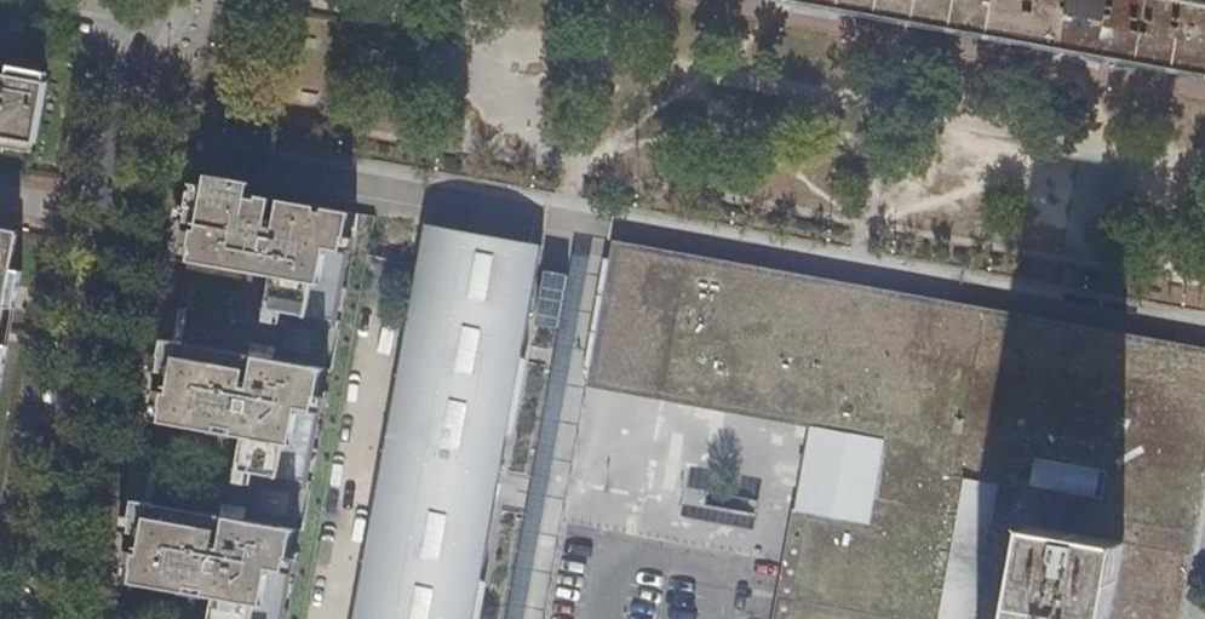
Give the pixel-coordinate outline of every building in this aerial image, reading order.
[(1204,73),(1204,3),(1187,0),(801,0),(1204,73)] [(38,144),(48,84),(0,75),(0,137),(38,144)] [(204,187),(198,224),(286,239),(293,203),(204,187)] [(286,239),(198,224),(193,254),(217,259),(216,263),(252,269),(255,250),(284,255),(275,308),(270,307),(270,309),(336,320),(354,213),(293,203),(286,239)] [(364,618),(475,618),(536,244),(428,225),(364,618)] [(24,235),(0,231),(0,368),(24,235)] [(980,326),(975,325),(974,334),(963,332),(965,324),(864,305),(863,313),(853,312),(854,303),(767,287),(765,295),(742,291),(744,283),(667,269),(666,277),(654,275),(656,267),(599,256),(578,372),(610,377),(611,368),(623,370),(621,379),(674,389),(675,380),(686,382),(684,390),(771,405),(772,397),(796,401),(795,409),(834,416),(830,441),(838,443),(834,466),(826,464),(813,528),(822,530),(808,600),(800,599),(796,618),(932,618),(980,326)] [(1030,336),(980,326),(932,618),(983,618),(1030,336)] [(1161,567),(1170,569),(1176,529),(1168,528),(1170,517),(1178,519),(1184,479),(1176,478),(1178,467),(1186,469),(1203,367),(1187,365),(1186,373),(1175,371),(1177,363),(1030,336),(983,618),(1009,618),(1023,532),(1108,546),(1096,618),(1153,618),(1161,567)] [(180,344),(178,343),(165,414),(189,419),(189,423),(254,432),(248,469),(244,468),(243,470),(309,481),(328,368),(278,360),(275,380),(249,376),(252,360),(179,348),(180,344)] [(150,504),(137,575),(161,580),(160,584),(226,592),(222,618),(285,618),(300,529),(250,520),(246,541),(221,537),(224,521),(151,509),(152,504),(150,504)] [(1009,618),(1096,618),(1108,546),(1023,532),(1009,618)]
